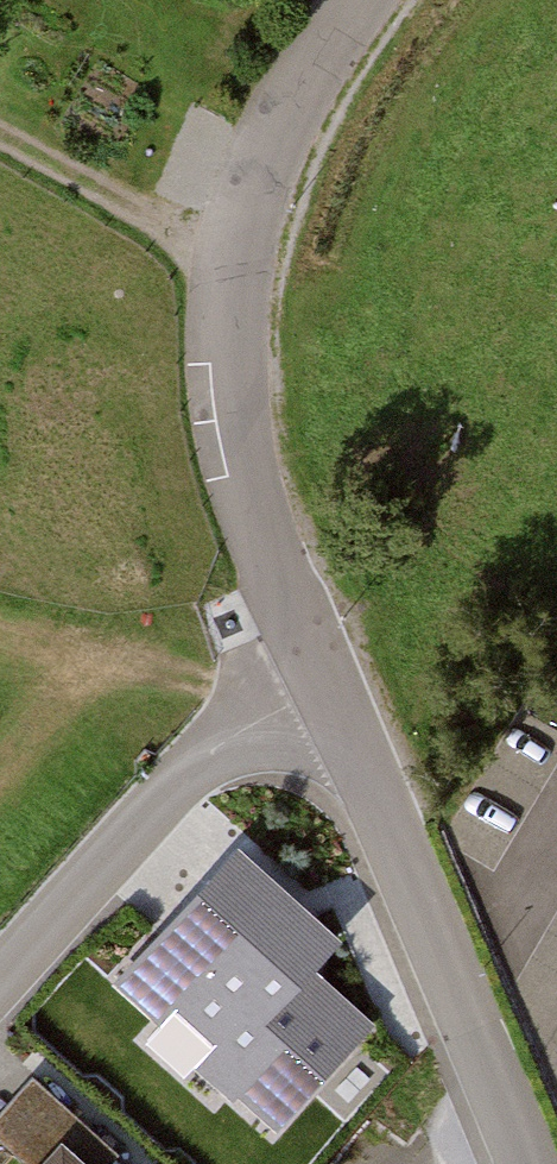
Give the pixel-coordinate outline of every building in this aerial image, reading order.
[(328,962),(346,944),(243,840),(110,971),(272,1134),(386,1021),(328,962)] [(0,1119),(0,1133),(49,1159),(60,1140),(84,1153),(106,1114),(27,1071),(0,1119)] [(51,1163),(78,1163),(65,1150),(51,1163)]
